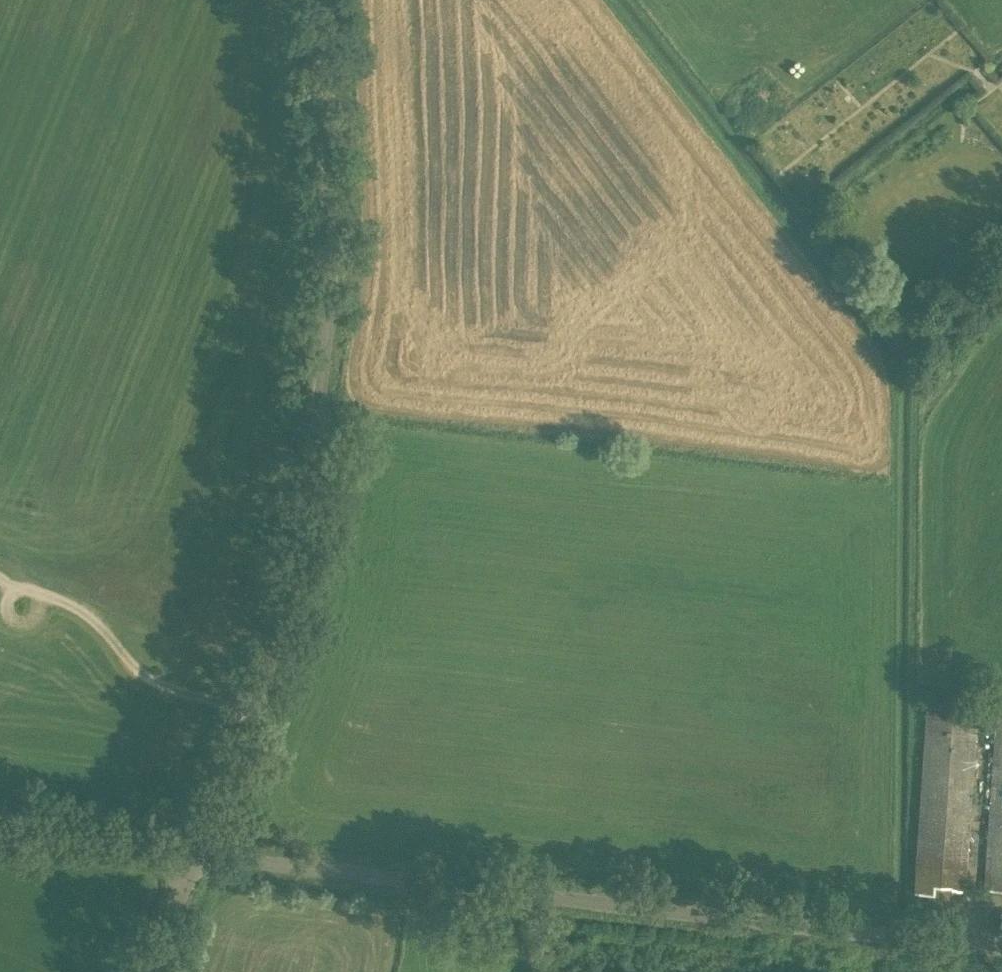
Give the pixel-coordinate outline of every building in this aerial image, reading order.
[(971,72),(958,82),(970,98),(983,89),(971,72)] [(1001,891),(1001,706),(997,706),(998,705),(977,704),(977,705),(926,702),(914,893),(934,894),(935,886),(951,887),(951,889),(956,890),(956,891),(962,892),(963,888),(966,889),(977,726),(995,728),(983,890),(1001,891)]
